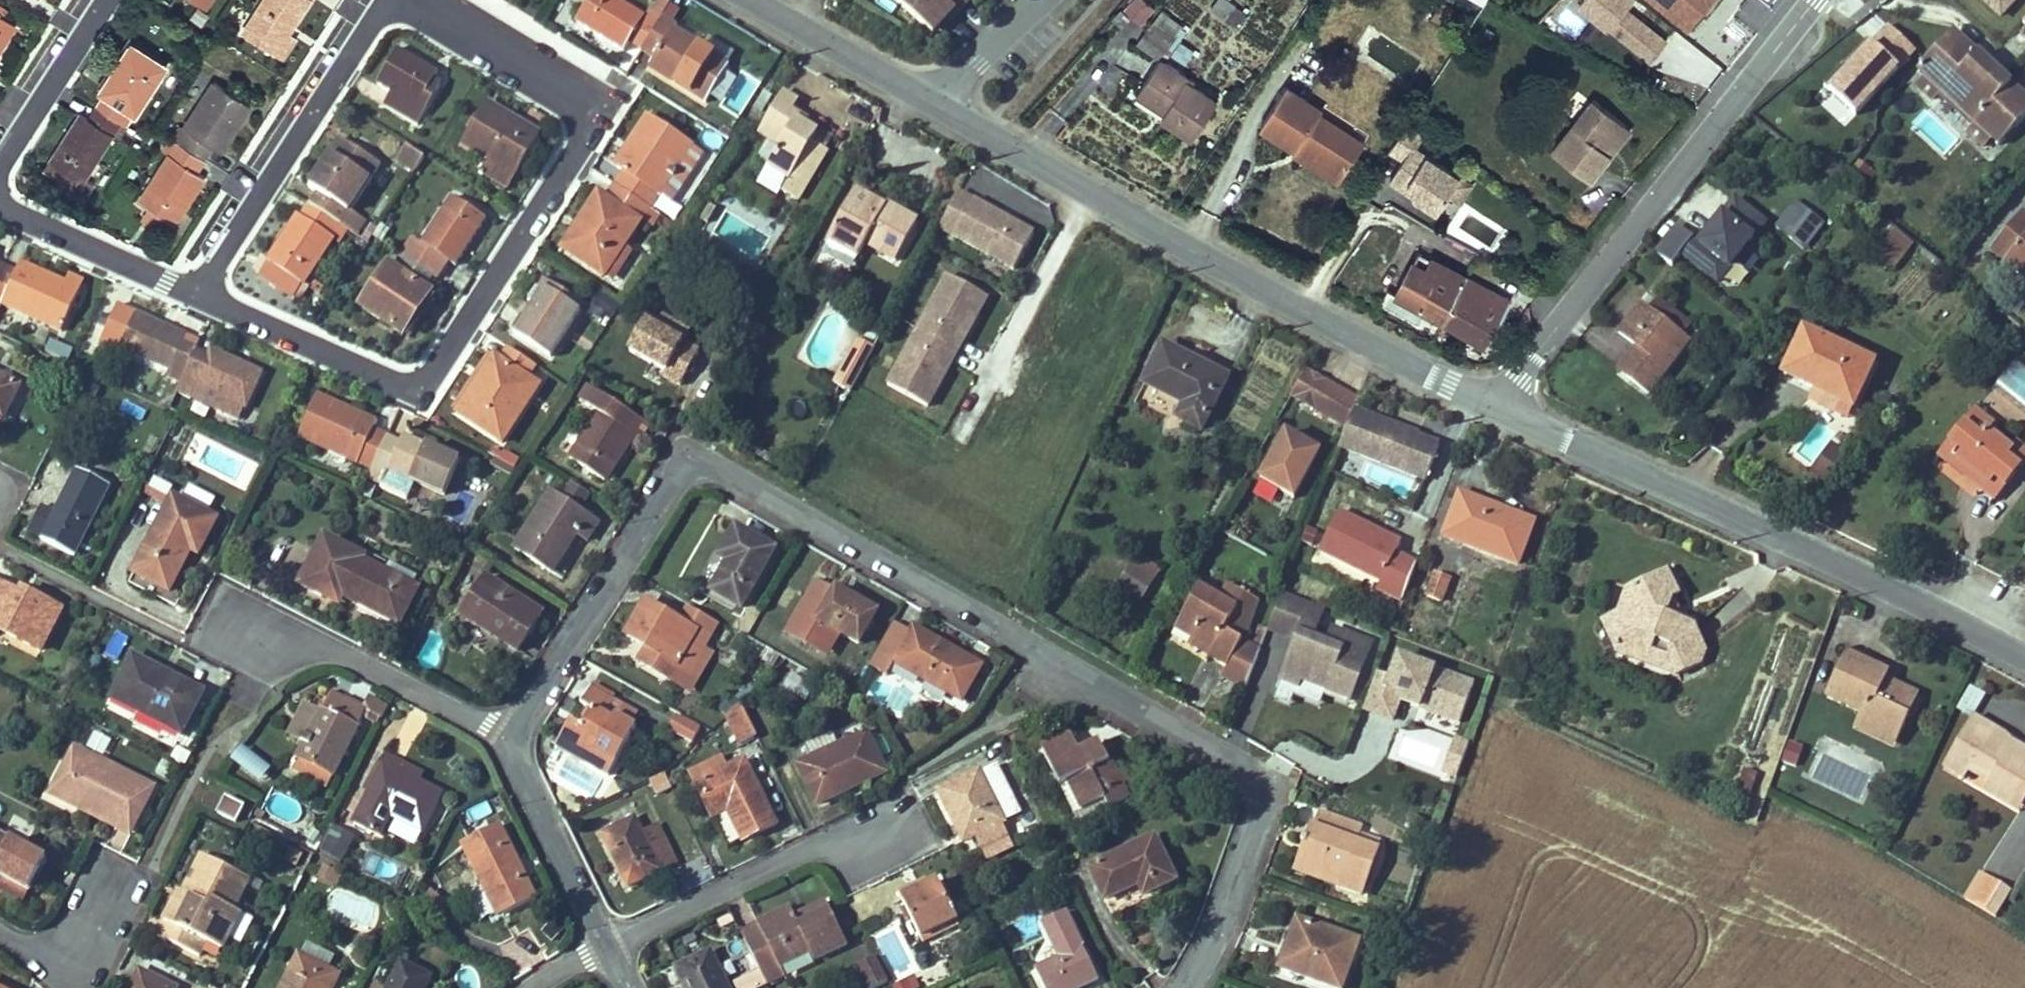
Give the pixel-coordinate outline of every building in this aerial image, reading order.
[(244,22),(272,40),(283,23),(289,14),(293,17),(304,0),(258,0),(244,22)] [(645,17),(619,0),(590,0),(576,22),(621,51),(629,38),(643,46),(662,15),(651,9),(647,15),(645,17)] [(928,29),(939,16),(947,23),(967,0),(896,0),(928,29)] [(1154,11),(1144,0),(1133,0),(1122,10),(1137,26),(1154,11)] [(1245,13),(1225,0),(1216,0),(1209,11),(1236,28),(1245,13)] [(1451,0),(1441,0),(1433,12),(1447,21),(1458,4),(1451,0)] [(1622,12),(1632,0),(1581,0),(1576,7),(1638,57),(1654,37),(1622,12)] [(1686,25),(1698,10),(1694,6),(1698,0),(1655,0),(1686,25)] [(1694,6),(1698,10),(1703,13),(1713,0),(1698,0),(1694,6)] [(2017,0),(1989,0),(2004,15),(2017,0)] [(20,18),(0,5),(0,47),(20,18)] [(696,31),(690,42),(671,30),(675,24),(675,23),(662,15),(643,46),(654,53),(651,59),(669,70),(665,77),(693,94),(721,47),(696,31)] [(1855,110),(1915,45),(1889,21),(1848,65),(1843,61),(1824,81),(1855,110)] [(283,23),(272,40),(286,49),(296,32),(283,23)] [(1954,29),(1920,67),(1928,75),(1995,135),(2002,143),(2024,117),(2024,94),(1954,29)] [(130,120),(170,58),(136,36),(107,80),(111,83),(107,90),(100,100),(130,120)] [(1176,42),(1168,55),(1184,64),(1191,51),(1176,42)] [(388,90),(378,105),(409,127),(437,86),(431,83),(434,79),(395,52),(375,82),(388,90)] [(1191,74),(1154,53),(1132,90),(1163,109),(1159,116),(1193,135),(1215,97),(1187,80),(1191,74)] [(1995,135),(1928,75),(1920,84),(1986,144),(1995,135)] [(217,138),(226,143),(254,99),(216,76),(189,119),(184,116),(174,131),(182,136),(208,152),(217,138)] [(1288,83),(1261,127),(1345,178),(1365,145),(1319,116),(1325,106),(1288,83)] [(511,170),(539,128),(488,94),(460,136),(511,170)] [(789,115),(796,104),(781,95),(759,133),(781,147),(768,167),(788,179),(780,192),(797,202),(828,151),(811,141),(816,132),(789,115)] [(1597,97),(1557,151),(1593,178),(1613,152),(1606,147),(1627,119),(1597,97)] [(130,120),(100,100),(96,107),(92,114),(83,107),(53,152),(88,175),(118,130),(122,132),(130,120)] [(650,208),(693,144),(648,115),(614,167),(622,173),(614,184),(650,208)] [(1606,147),(1613,152),(1634,124),(1627,119),(1606,147)] [(1403,158),(1389,179),(1403,188),(1407,182),(1411,185),(1413,195),(1436,210),(1447,193),(1459,176),(1413,145),(1422,131),(1409,122),(1391,150),(1403,158)] [(340,133),(309,182),(321,189),(313,202),(334,215),(342,220),(381,158),(340,133)] [(208,152),(182,136),(143,195),(177,217),(208,171),(200,165),(208,152)] [(416,176),(424,158),(407,150),(399,168),(416,176)] [(1459,201),(1471,184),(1459,176),(1447,193),(1459,201)] [(1413,195),(1411,185),(1407,182),(1403,188),(1413,195)] [(650,208),(614,184),(606,196),(599,191),(562,246),(605,275),(650,208)] [(460,258),(489,213),(450,188),(419,234),(412,230),(400,249),(435,273),(449,251),(460,258)] [(876,191),(872,198),(858,189),(830,234),(860,252),(868,240),(895,257),(918,220),(893,205),(894,202),(876,191)] [(1679,221),(1657,248),(1672,261),(1682,249),(1718,277),(1765,219),(1736,195),(1701,239),(1679,221)] [(304,279),(335,234),(326,228),(334,215),(313,202),(305,214),(300,211),(269,256),(304,279)] [(1032,235),(973,202),(953,237),(1013,271),(1032,235)] [(1811,249),(1831,224),(1803,202),(1783,226),(1811,249)] [(1997,250),(2024,273),(2024,215),(1997,250)] [(1902,270),(1918,248),(1899,233),(1883,256),(1902,270)] [(1514,301),(1421,246),(1394,293),(1487,348),(1514,301)] [(16,261),(4,255),(0,262),(0,296),(1,295),(62,326),(81,287),(42,267),(44,263),(22,251),(16,261)] [(304,279),(269,256),(262,267),(296,290),(304,279)] [(421,315),(439,288),(389,256),(361,299),(403,327),(414,311),(421,315)] [(986,298),(945,275),(885,384),(926,406),(986,298)] [(548,352),(578,308),(543,286),(514,329),(548,352)] [(1658,300),(1649,312),(1686,337),(1694,325),(1658,300)] [(1617,334),(1628,342),(1649,312),(1638,304),(1617,334)] [(189,330),(139,305),(122,340),(171,364),(167,370),(178,376),(192,349),(195,342),(186,337),(189,330)] [(1686,337),(1649,312),(1628,342),(1640,350),(1651,357),(1633,383),(1655,398),(1694,342),(1686,337)] [(702,356),(686,346),(695,332),(667,317),(659,330),(649,325),(632,353),(668,375),(666,379),(683,389),(702,356)] [(1858,400),(1877,359),(1807,327),(1788,367),(1788,368),(1820,383),(1815,393),(1837,404),(1838,403),(1842,393),(1858,400)] [(835,383),(850,391),(873,348),(858,340),(835,383)] [(207,356),(192,349),(178,376),(173,387),(191,395),(197,381),(243,404),(261,369),(213,345),(207,356)] [(453,407),(502,437),(540,380),(528,372),(534,365),(508,347),(502,356),(493,350),(453,407)] [(1203,433),(1229,381),(1164,348),(1146,384),(1187,405),(1179,421),(1203,433)] [(1622,375),(1633,383),(1651,357),(1640,350),(1622,375)] [(26,380),(0,366),(0,405),(11,411),(26,380)] [(1997,393),(2024,409),(2024,373),(2013,366),(1997,393)] [(1355,407),(1360,396),(1310,368),(1294,394),(1349,423),(1355,407)] [(315,390),(296,430),(369,465),(385,430),(387,426),(374,420),(378,413),(360,405),(356,414),(339,406),(341,402),(315,390)] [(653,439),(659,429),(597,393),(589,408),(602,416),(579,455),(619,478),(644,434),(653,439)] [(1416,435),(1416,432),(1355,407),(1349,423),(1340,444),(1423,478),(1437,444),(1416,435)] [(1988,437),(1993,432),(1997,427),(1978,410),(1968,420),(1988,437)] [(1993,432),(1988,437),(1968,420),(1958,431),(1967,440),(1958,450),(1991,479),(1982,489),(1993,498),(2024,462),(2024,460),(2011,448),(1993,432)] [(385,430),(369,465),(386,473),(389,466),(445,491),(461,456),(406,431),(403,438),(385,430)] [(1958,450),(1967,440),(1958,431),(1949,442),(1958,450)] [(1295,498),(1320,453),(1288,436),(1263,480),(1295,498)] [(2024,460),(2024,443),(2020,438),(2011,448),(2024,460)] [(1940,451),(1982,489),(1991,479),(1958,450),(1949,442),(1940,451)] [(1828,484),(1845,461),(1833,451),(1823,464),(1815,475),(1828,484)] [(62,509),(48,537),(80,553),(117,480),(85,464),(62,509)] [(182,484),(141,566),(177,584),(199,542),(208,547),(227,509),(182,484)] [(609,518),(558,489),(531,535),(534,537),(528,548),(560,567),(577,538),(581,540),(585,533),(597,539),(609,518)] [(1522,565),(1538,523),(1463,495),(1448,537),(1522,565)] [(62,509),(48,502),(34,529),(48,537),(62,509)] [(1398,554),(1403,546),(1340,510),(1319,547),(1382,583),(1383,584),(1377,593),(1402,608),(1418,566),(1398,554)] [(748,606),(781,545),(740,523),(723,554),(734,560),(717,590),(748,606)] [(325,535),(302,581),(320,590),(326,576),(349,588),(346,595),(403,623),(423,585),(412,579),(415,572),(391,560),(387,567),(359,553),(356,560),(336,550),(340,543),(325,535)] [(363,546),(343,537),(340,543),(336,550),(356,560),(359,553),(363,546)] [(1153,580),(1153,579),(1132,569),(1123,588),(1144,598),(1153,580)] [(34,583),(30,589),(0,573),(0,616),(47,642),(69,602),(34,583)] [(320,590),(343,601),(346,595),(349,588),(326,576),(320,590)] [(1442,602),(1450,581),(1435,576),(1427,597),(1442,602)] [(487,577),(466,613),(530,649),(550,613),(487,577)] [(1218,578),(1211,592),(1227,600),(1234,585),(1218,578)] [(866,642),(882,614),(842,591),(840,595),(821,584),(793,633),(833,657),(848,632),(866,642)] [(1195,584),(1174,626),(1192,635),(1210,644),(1204,655),(1225,664),(1221,675),(1241,683),(1256,646),(1237,637),(1255,595),(1234,585),(1227,600),(1211,592),(1195,584)] [(1345,695),(1368,640),(1329,624),(1323,640),(1309,634),(1322,604),(1281,586),(1265,623),(1293,636),(1291,642),(1296,643),(1292,651),(1288,649),(1277,676),(1293,682),(1296,675),(1345,695)] [(702,638),(707,629),(653,596),(631,632),(656,648),(649,659),(695,686),(719,648),(702,638)] [(1676,600),(1637,618),(1628,642),(1620,665),(1626,683),(1685,705),(1709,694),(1714,681),(1703,657),(1694,654),(1675,647),(1683,627),(1687,625),(1676,600)] [(967,702),(987,667),(921,628),(918,632),(900,622),(875,664),(893,675),(899,664),(900,663),(967,702)] [(1675,647),(1694,654),(1683,627),(1675,647)] [(1210,644),(1192,635),(1186,645),(1204,655),(1210,644)] [(1613,649),(1620,665),(1628,642),(1613,649)] [(205,683),(135,646),(113,687),(184,724),(205,683)] [(1459,720),(1475,682),(1401,652),(1392,673),(1378,667),(1362,708),(1362,709),(1390,720),(1400,695),(1401,694),(1420,701),(1419,704),(1459,720)] [(1345,695),(1296,675),(1293,682),(1277,676),(1269,694),(1285,701),(1290,690),(1319,702),(1322,692),(1343,701),(1345,695)] [(617,777),(646,727),(616,709),(622,699),(598,685),(589,702),(601,709),(591,726),(578,719),(569,736),(604,756),(598,766),(617,777)] [(339,770),(374,704),(340,686),(330,705),(317,729),(311,726),(307,733),(306,736),(311,739),(300,760),(309,765),(314,757),(339,770)] [(1899,705),(1857,687),(1836,735),(1870,750),(1868,754),(1890,763),(1888,767),(1908,776),(1920,748),(1912,745),(1922,724),(1896,713),(1899,705)] [(317,729),(330,705),(309,694),(292,725),(307,733),(311,726),(317,729)] [(706,743),(716,730),(687,712),(678,726),(706,743)] [(742,712),(724,719),(735,746),(753,739),(742,712)] [(1912,745),(1920,748),(1929,727),(1922,724),(1912,745)] [(891,774),(871,733),(826,754),(821,744),(801,753),(825,805),(891,774)] [(159,777),(76,735),(51,785),(78,798),(83,789),(138,817),(159,777)] [(1455,782),(1469,744),(1455,739),(1442,777),(1455,782)] [(1134,803),(1108,744),(1085,754),(1079,740),(1050,753),(1067,791),(1077,787),(1089,814),(1112,804),(1115,812),(1134,803)] [(1786,744),(1782,765),(1798,768),(1802,747),(1786,744)] [(1985,746),(1957,798),(1976,808),(1983,795),(1988,784),(2000,791),(1995,801),(1992,806),(2024,824),(2024,773),(2024,772),(2024,767),(1985,746)] [(231,766),(263,788),(274,771),(242,749),(231,766)] [(1890,763),(1868,754),(1865,762),(1907,780),(1908,776),(1888,767),(1890,763)] [(390,761),(360,821),(389,835),(399,817),(430,833),(451,791),(390,761)] [(559,778),(597,797),(605,781),(567,761),(559,778)] [(748,762),(748,761),(703,784),(721,818),(734,811),(750,841),(781,825),(748,762)] [(1013,820),(988,767),(948,786),(972,837),(983,832),(992,852),(998,849),(1017,840),(1009,823),(1009,822),(1013,820)] [(1735,791),(1749,798),(1759,775),(1745,768),(1735,791)] [(1988,784),(1983,795),(1995,801),(2000,791),(1988,784)] [(134,826),(138,817),(83,789),(78,798),(134,826)] [(245,804),(227,796),(218,815),(236,823),(245,804)] [(1992,806),(1987,815),(2024,835),(2024,824),(1992,806)] [(1366,834),(1368,829),(1324,811),(1314,835),(1306,832),(1302,842),(1320,850),(1312,870),(1349,885),(1345,893),(1363,901),(1382,856),(1360,846),(1366,834)] [(655,844),(640,813),(604,830),(631,886),(681,862),(669,837),(655,844)] [(52,854),(0,824),(0,865),(34,883),(35,882),(52,854)] [(506,825),(467,839),(484,877),(493,875),(509,908),(538,897),(506,825)] [(334,827),(321,856),(343,866),(357,838),(334,827)] [(1360,846),(1382,856),(1388,843),(1366,834),(1360,846)] [(1179,887),(1160,844),(1096,873),(1109,904),(1147,887),(1152,898),(1179,887)] [(255,873),(206,848),(185,891),(179,888),(159,926),(203,949),(210,935),(230,945),(248,908),(239,903),(255,873)] [(1978,872),(1961,901),(1994,920),(2011,892),(1978,872)] [(964,919),(947,881),(925,891),(922,884),(904,892),(925,937),(964,919)] [(853,947),(834,901),(802,915),(801,915),(798,907),(745,930),(767,978),(814,957),(818,963),(853,947)] [(1102,981),(1068,910),(1045,921),(1062,958),(1039,968),(1048,987),(1086,987),(1102,981)] [(1357,946),(1298,923),(1280,970),(1325,987),(1341,987),(1357,946)] [(892,931),(876,939),(890,968),(907,960),(892,931)] [(282,987),(337,987),(341,982),(329,975),(334,968),(303,950),(282,987)] [(713,953),(682,967),(692,987),(732,987),(716,953),(713,953)] [(882,958),(861,969),(870,987),(880,987),(888,984),(893,982),(882,958)] [(393,987),(425,987),(432,975),(406,962),(393,987)] [(131,987),(176,987),(178,983),(143,964),(131,987)]
